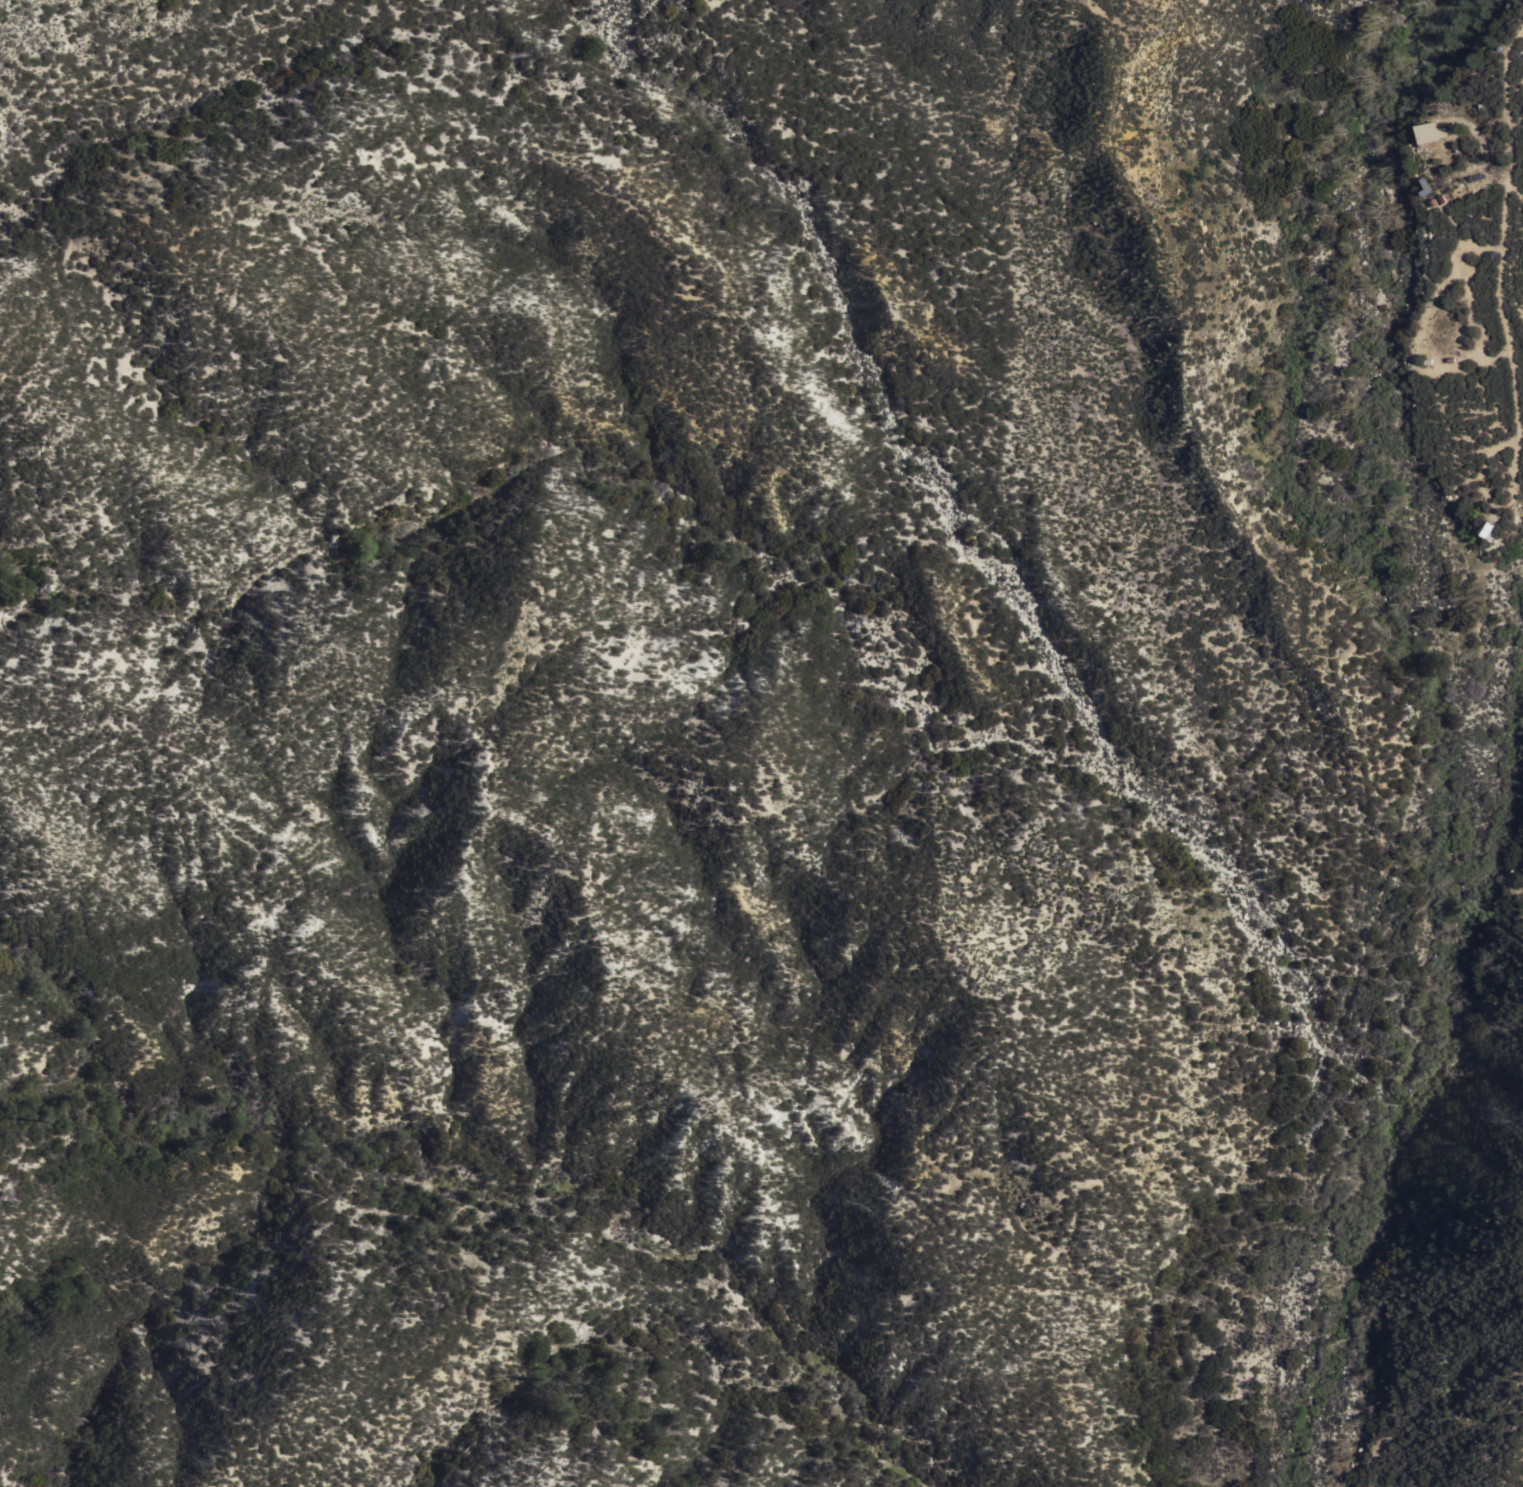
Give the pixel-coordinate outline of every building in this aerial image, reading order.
[(1423,120),(1424,126),(1425,126),(1426,129),(1432,128),(1434,136),(1426,138),(1427,139),(1407,144),(1402,125),(1423,120)] [(1441,121),(1418,127),(1423,145),(1445,139),(1441,121)] [(1446,331),(1436,330),(1437,316),(1447,317),(1446,331)] [(1497,524),(1490,536),(1481,531),(1488,519),(1497,524)]
